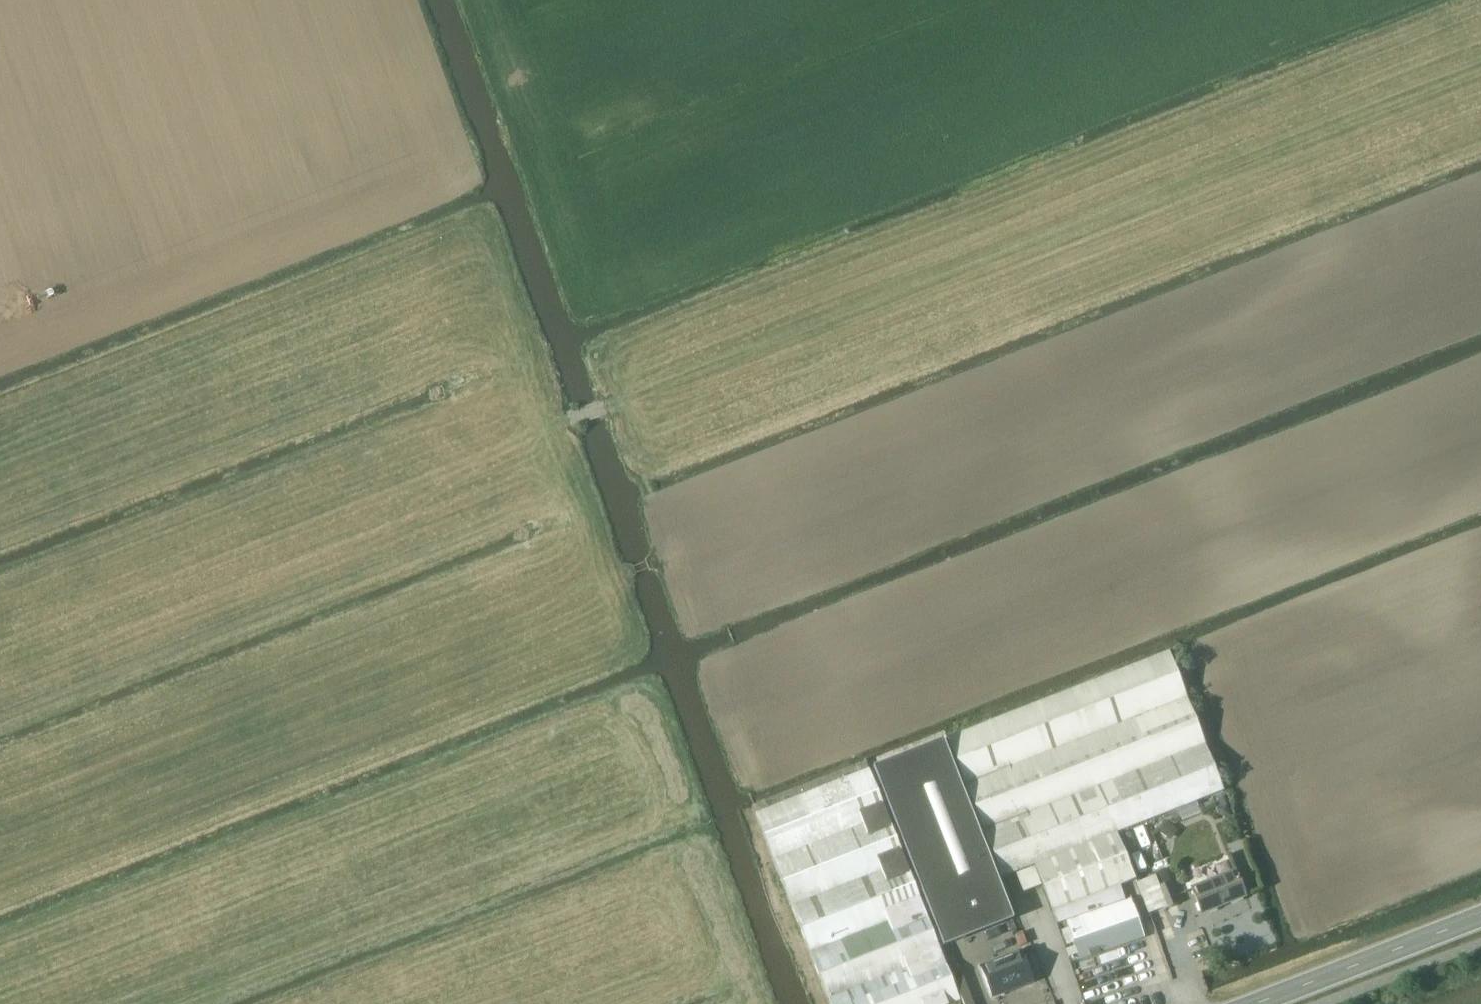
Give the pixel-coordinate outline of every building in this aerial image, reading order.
[(980,724),(1036,864),(1117,832),(1225,789),(1169,649),(980,724)] [(892,761),(965,943),(1008,926),(995,893),(1038,875),(979,726),(892,761)] [(830,1003),(951,1003),(961,1000),(870,768),(755,813),(830,1003)] [(1229,809),(1226,806),(1221,805),(1218,809),(1219,814),(1225,816),(1228,814),(1229,809)] [(1164,834),(1171,824),(1164,818),(1156,828),(1164,834)] [(1136,879),(1117,832),(1036,864),(1055,911),(1136,879)] [(1202,913),(1244,896),(1234,872),(1192,889),(1202,913)] [(1166,908),(1180,902),(1171,881),(1158,887),(1166,908)] [(1067,920),(1079,954),(1081,959),(1145,937),(1132,898),(1067,920)] [(1147,930),(1155,927),(1149,905),(1140,908),(1147,930)] [(994,997),(1005,993),(1004,990),(1031,979),(1020,952),(982,967),(994,997)]
